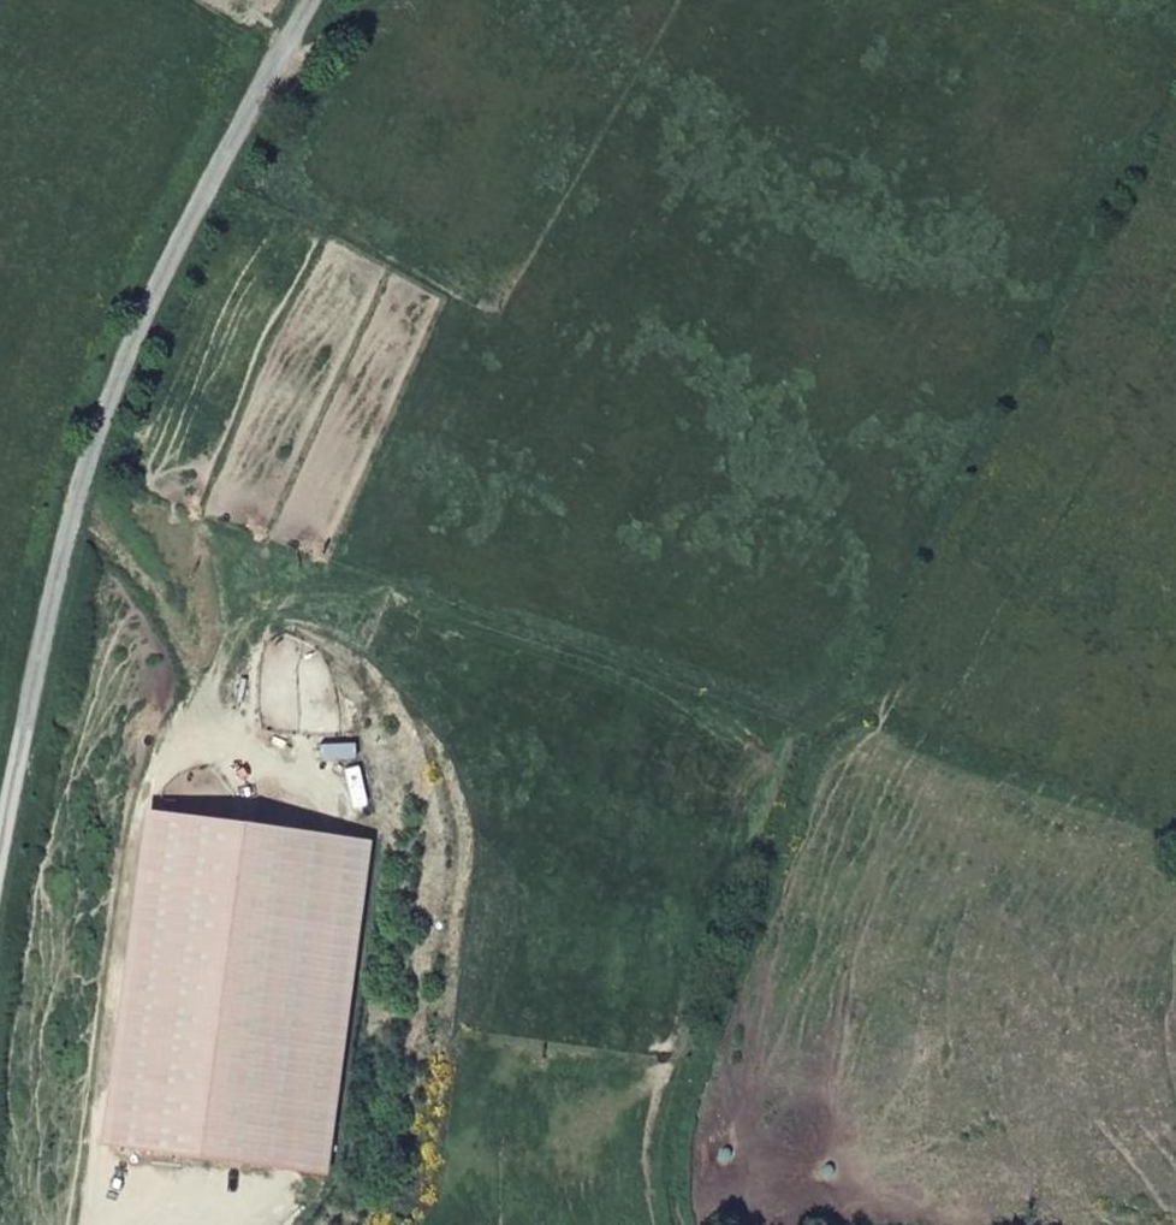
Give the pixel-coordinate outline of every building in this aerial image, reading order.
[(326,1173),(369,844),(143,815),(99,1143),(326,1173)]
